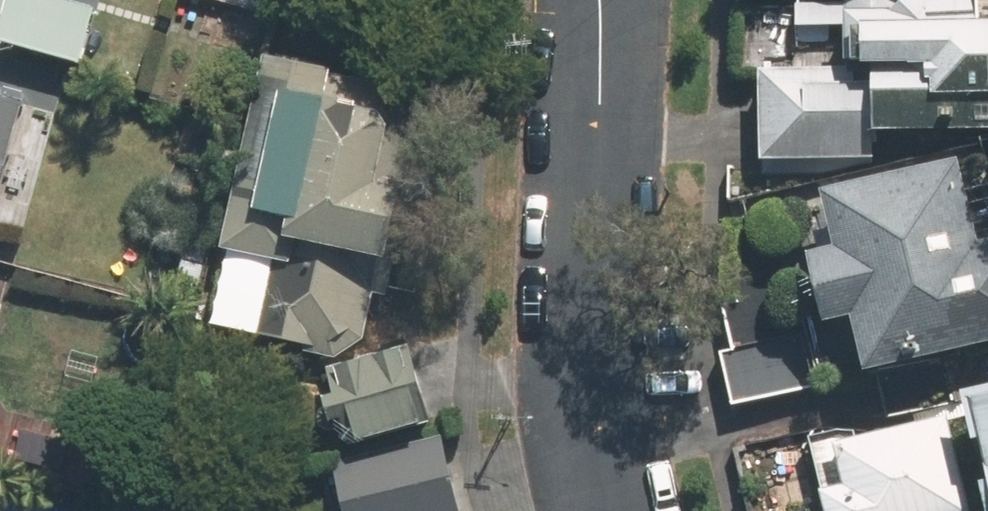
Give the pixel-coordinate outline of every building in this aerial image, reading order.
[(8,51),(9,46),(85,65),(99,9),(61,0),(0,0),(0,49),(8,51)] [(258,9),(260,0),(221,0),(258,9)] [(894,127),(987,130),(987,0),(808,0),(806,39),(851,41),(850,64),(771,62),(768,151),(893,156),(894,127)] [(356,345),(415,268),(449,72),(275,42),(227,323),(356,345)] [(24,106),(0,100),(0,199),(24,106)] [(843,181),(857,241),(829,248),(842,307),(868,301),(880,358),(987,334),(987,148),(843,181)] [(835,380),(824,329),(779,339),(769,292),(715,304),(736,402),(835,380)] [(406,343),(279,378),(300,456),(427,422),(406,343)] [(973,377),(987,423),(987,372),(973,377)] [(822,444),(840,510),(987,510),(959,407),(822,444)] [(440,432),(312,464),(324,510),(460,510),(440,432)]
